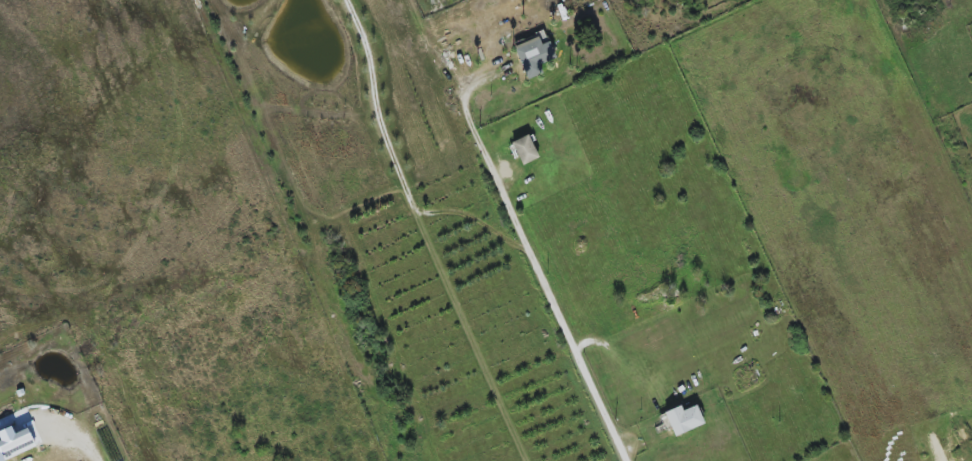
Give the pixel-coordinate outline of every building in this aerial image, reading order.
[(541,44),(539,36),(515,43),(525,79),(543,74),(540,64),(556,59),(551,41),(541,44)] [(512,142),(523,165),(539,157),(528,135),(512,142)] [(665,411),(673,436),(704,426),(698,405),(682,410),(681,406),(665,411)] [(1,460),(36,449),(29,430),(0,439),(0,456),(1,460)]
